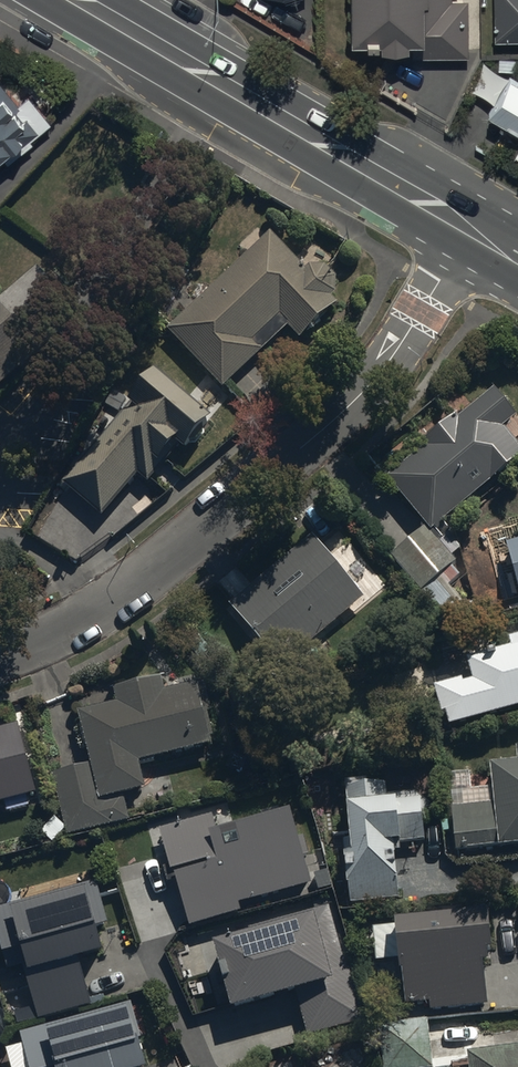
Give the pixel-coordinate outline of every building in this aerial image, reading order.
[(352,48),(386,48),(386,57),(413,57),(413,60),(470,60),(469,4),(452,4),(452,0),(352,0),(352,48)] [(495,42),(517,43),(517,0),(496,0),(495,42)] [(506,68),(484,105),(517,125),(517,75),(506,68)] [(25,145),(17,136),(29,126),(32,129),(45,118),(30,101),(23,107),(0,79),(0,166),(25,145)] [(510,144),(517,149),(517,131),(510,144)] [(328,273),(311,274),(307,278),(272,239),(169,333),(224,393),(289,334),(300,347),(338,312),(332,305),(337,301),(338,282),(328,273)] [(80,328),(38,278),(0,310),(0,395),(80,328)] [(103,522),(139,482),(149,491),(178,457),(187,465),(216,431),(156,380),(63,487),(103,522)] [(517,469),(517,455),(503,436),(517,424),(496,398),(391,485),(434,538),(517,469)] [(456,568),(427,535),(393,565),(422,598),(456,568)] [(284,675),(365,605),(312,543),(230,613),(284,675)] [(506,551),(517,593),(517,548),(506,551)] [(517,717),(517,642),(466,657),(472,679),(434,690),(448,737),(517,717)] [(211,708),(204,678),(165,686),(162,675),(113,686),(116,699),(78,708),(90,761),(51,770),(64,830),(128,815),(123,791),(145,786),(139,758),(211,742),(204,709),(211,708)] [(36,792),(18,721),(0,726),(0,801),(36,792)] [(491,772),(496,812),(454,815),(458,858),(501,854),(501,857),(517,856),(517,770),(491,772)] [(347,879),(350,879),(350,905),(400,905),(400,855),(404,855),(404,849),(424,849),(424,801),(389,801),(388,778),(349,779),(350,846),(344,846),(344,859),(347,859),(347,879)] [(215,821),(161,837),(190,936),(244,921),(241,914),(313,893),(305,867),(312,865),(305,844),(300,846),(293,820),(221,841),(215,821)] [(98,888),(0,915),(0,949),(8,979),(26,974),(41,1028),(94,1013),(83,974),(108,968),(100,941),(111,938),(98,888)] [(485,906),(396,916),(405,1001),(429,999),(430,1008),(486,1002),(481,952),(490,951),(485,906)] [(348,976),(331,913),(248,936),(250,944),(217,954),(236,1025),(300,1007),(310,1043),(367,1027),(353,974),(348,976)] [(20,1037),(29,1066),(144,1066),(132,1025),(137,1024),(132,1006),(20,1037)] [(428,1025),(380,1031),(385,1066),(434,1066),(428,1025)] [(469,1059),(470,1066),(517,1066),(517,1052),(469,1059)]
